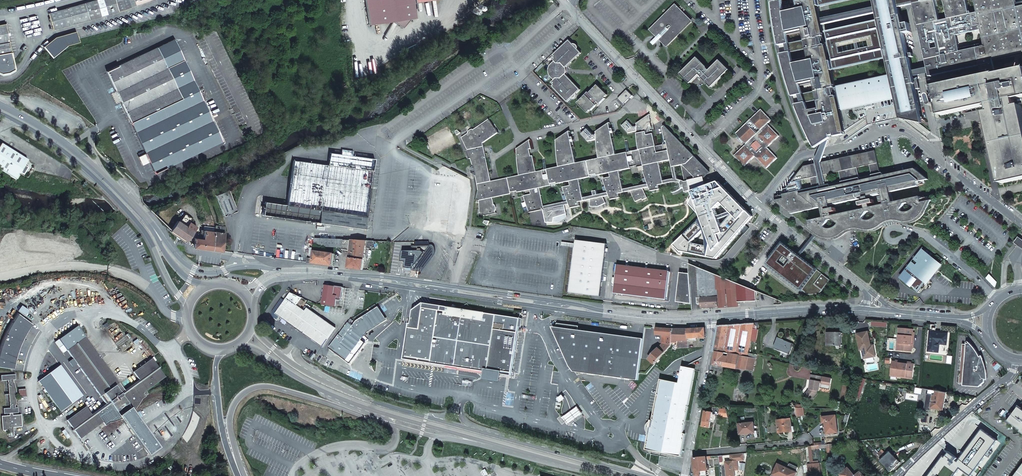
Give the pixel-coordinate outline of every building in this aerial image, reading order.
[(102,0),(95,0),(48,13),(53,29),(108,14),(104,0),(102,0)] [(104,0),(108,14),(118,11),(115,0),(102,0),(104,0)] [(118,11),(119,11),(131,7),(129,0),(115,0),(118,11)] [(369,26),(416,20),(413,0),(365,0),(369,26)] [(808,139),(825,135),(845,131),(836,89),(832,70),(823,32),(821,20),(818,7),(816,0),(770,0),(771,8),(773,23),(775,37),(779,56),(786,81),(793,104),(800,123),(808,139)] [(834,70),(885,58),(884,53),(888,52),(893,76),(836,89),(845,131),(866,117),(868,125),(901,118),(905,111),(909,114),(911,112),(921,110),(917,90),(914,80),(909,58),(913,57),(913,53),(909,54),(904,34),(911,32),(909,23),(902,25),(898,7),(897,0),(877,0),(878,7),(879,12),(883,27),(879,28),(877,22),(826,33),(834,70)] [(922,2),(914,4),(919,26),(979,13),(976,0),(922,0),(922,2)] [(1017,4),(1016,0),(976,0),(979,13),(919,26),(929,73),(980,62),(983,77),(935,88),(936,93),(937,98),(935,98),(935,97),(934,97),(934,96),(933,96),(932,96),(931,96),(931,97),(930,97),(930,98),(930,99),(931,105),(931,106),(932,106),(932,107),(933,107),(934,107),(935,107),(935,106),(936,106),(936,105),(936,104),(936,100),(938,100),(940,109),(941,115),(988,105),(990,113),(986,114),(1001,183),(1021,179),(1021,113),(1021,106),(1016,107),(1014,99),(1021,97),(1021,70),(997,75),(994,63),(994,62),(995,61),(1021,55),(1021,3),(1017,4)] [(664,19),(677,6),(676,5),(663,18),(664,19)] [(663,18),(651,30),(656,35),(657,36),(660,39),(667,46),(678,34),(677,33),(691,20),(683,12),(679,8),(677,6),(664,19),(663,18)] [(878,7),(821,20),(822,25),(879,12),(878,7)] [(692,21),(691,20),(677,33),(678,34),(692,21)] [(2,74),(9,73),(15,70),(6,24),(0,25),(0,74),(2,74)] [(55,37),(44,46),(52,56),(66,45),(78,41),(76,31),(55,37)] [(654,44),(660,39),(657,36),(652,42),(654,44)] [(157,47),(107,71),(131,122),(182,98),(167,67),(184,59),(174,39),(157,47)] [(553,86),(568,102),(572,97),(573,98),(574,98),(575,98),(576,97),(577,96),(577,95),(577,93),(580,90),(566,75),(566,74),(565,75),(564,74),(565,73),(565,72),(565,71),(565,70),(565,69),(564,68),(565,67),(566,68),(566,67),(581,53),(578,49),(578,48),(578,47),(578,46),(577,46),(577,45),(576,44),(575,44),(574,44),(574,45),(569,40),(554,55),(555,56),(553,59),(555,61),(556,62),(555,63),(554,64),(552,65),(552,66),(551,67),(551,68),(550,69),(550,70),(550,72),(551,74),(552,76),(553,77),(554,78),(555,79),(554,80),(552,82),(554,85),(553,86)] [(702,78),(712,87),(729,70),(719,61),(709,71),(706,68),(707,67),(697,58),(681,75),(690,84),(700,74),(703,77),(702,78)] [(182,98),(131,122),(149,162),(154,173),(158,171),(223,141),(199,90),(184,59),(167,67),(182,98)] [(604,98),(607,95),(597,85),(590,93),(589,92),(578,103),(588,113),(590,110),(591,111),(599,103),(604,98)] [(931,111),(940,109),(938,100),(936,100),(936,104),(936,105),(936,106),(935,106),(935,107),(934,107),(933,107),(932,107),(932,106),(931,106),(931,105),(930,99),(930,98),(930,97),(931,97),(931,96),(932,96),(933,96),(934,96),(934,97),(935,97),(935,98),(937,98),(936,93),(927,95),(931,111)] [(766,168),(777,158),(767,147),(779,136),(767,124),(771,120),(761,109),(736,133),(739,136),(744,141),(746,144),(734,156),(744,166),(755,156),(766,168)] [(905,111),(901,118),(926,138),(931,132),(921,124),(909,114),(905,111)] [(594,206),(598,207),(599,207),(603,205),(606,203),(603,197),(608,196),(610,196),(611,199),(620,198),(619,194),(631,191),(636,202),(642,199),(643,200),(648,198),(643,188),(649,187),(651,191),(660,189),(659,185),(670,183),(672,193),(674,192),(675,192),(676,192),(677,191),(678,191),(679,190),(680,190),(680,189),(681,189),(682,188),(684,188),(685,192),(702,186),(701,181),(700,179),(702,176),(699,173),(699,174),(696,157),(665,126),(663,128),(666,142),(667,142),(667,144),(656,146),(650,114),(637,123),(637,127),(637,129),(637,131),(637,132),(637,134),(638,138),(638,141),(638,143),(638,144),(638,145),(638,146),(639,150),(616,155),(613,139),(611,129),(609,123),(597,132),(597,135),(597,137),(597,139),(597,142),(597,143),(597,144),(597,145),(598,146),(598,148),(598,151),(598,152),(598,153),(599,155),(599,156),(599,158),(577,163),(576,163),(576,162),(573,147),(571,137),(570,131),(557,140),(557,149),(558,155),(558,161),(559,167),(536,172),(533,156),(531,156),(530,149),(531,149),(530,140),(517,149),(517,157),(518,162),(518,169),(519,175),(491,181),(483,143),(498,133),(489,119),(474,130),(473,129),(470,130),(468,133),(462,138),(467,150),(466,151),(469,159),(471,159),(474,169),(472,169),(471,170),(472,173),(475,173),(477,182),(478,191),(477,200),(480,201),(480,207),(480,214),(486,216),(489,215),(488,214),(491,213),(491,215),(496,214),(496,211),(496,210),(496,208),(496,207),(495,205),(494,205),(493,198),(511,194),(511,192),(517,191),(517,192),(530,189),(531,193),(524,196),(526,204),(530,212),(570,204),(571,208),(580,206),(579,202),(591,200),(591,206),(594,206)] [(842,136),(839,137),(843,142),(868,125),(866,117),(845,131),(840,134),(842,136)] [(0,145),(0,170),(16,180),(28,160),(1,143),(0,145)] [(341,154),(330,152),(328,164),(293,160),(287,204),(265,201),(263,214),(365,228),(375,158),(352,155),(353,150),(342,149),(341,154)] [(826,238),(827,238),(828,238),(828,239),(829,239),(830,239),(831,239),(832,239),(833,239),(834,238),(835,238),(836,238),(837,238),(838,238),(838,237),(839,237),(840,237),(840,236),(841,236),(842,236),(842,235),(843,235),(844,234),(845,234),(845,233),(846,233),(846,232),(847,232),(847,231),(848,231),(849,231),(849,230),(850,230),(851,230),(852,230),(852,229),(853,229),(854,229),(855,229),(856,229),(857,229),(858,229),(859,229),(860,229),(861,229),(862,229),(863,229),(864,230),(865,230),(866,230),(867,230),(868,230),(869,230),(870,230),(871,230),(872,230),(873,230),(874,230),(875,229),(876,229),(877,229),(877,228),(878,228),(879,228),(879,227),(880,227),(881,227),(881,226),(882,226),(882,225),(882,224),(883,224),(883,223),(884,223),(884,222),(885,222),(886,222),(886,221),(887,221),(888,221),(889,221),(889,220),(889,221),(890,221),(891,221),(892,221),(892,220),(893,220),(894,220),(895,220),(896,220),(897,220),(898,220),(899,220),(900,220),(901,220),(902,220),(903,220),(904,220),(905,220),(906,220),(907,220),(908,220),(909,220),(910,220),(911,220),(912,220),(913,220),(914,220),(914,219),(915,219),(916,219),(917,218),(918,218),(918,217),(919,217),(919,216),(920,216),(920,215),(921,215),(921,214),(922,214),(922,213),(923,213),(923,212),(924,212),(929,201),(922,202),(921,197),(893,203),(891,192),(918,186),(917,182),(929,179),(915,169),(883,176),(882,173),(880,173),(875,151),(817,163),(804,166),(792,182),(811,178),(813,188),(783,195),(784,199),(775,201),(777,203),(780,202),(781,205),(784,205),(785,208),(787,208),(788,211),(791,211),(792,214),(821,207),(824,217),(810,221),(811,225),(812,225),(813,227),(810,227),(815,232),(818,234),(819,235),(820,235),(820,236),(821,236),(822,237),(823,237),(824,237),(824,238),(825,238),(826,238)] [(701,181),(710,172),(696,157),(699,174),(699,173),(702,176),(700,179),(701,181)] [(154,173),(149,162),(142,165),(147,176),(154,173)] [(236,211),(227,190),(215,195),(224,216),(236,211)] [(187,241),(196,227),(189,222),(192,219),(185,214),(180,220),(179,219),(172,228),(170,227),(169,229),(171,231),(171,230),(172,231),(186,240),(187,241)] [(700,239),(696,243),(706,253),(711,247),(717,242),(718,243),(721,240),(728,247),(734,241),(739,236),(740,237),(743,234),(742,233),(745,230),(738,223),(725,235),(720,230),(717,231),(715,229),(703,242),(700,239)] [(212,250),(222,251),(225,227),(215,225),(214,232),(212,250)] [(194,247),(212,250),(214,232),(214,228),(204,226),(203,230),(201,230),(200,234),(198,233),(198,236),(199,237),(198,238),(195,238),(194,247)] [(186,240),(172,231),(170,233),(185,242),(186,240)] [(1018,236),(1014,242),(1021,248),(1021,239),(1018,236)] [(349,263),(348,268),(363,270),(364,258),(366,248),(368,248),(372,248),(373,241),(315,238),(314,246),(343,248),(343,250),(349,251),(351,251),(349,261),(348,260),(347,263),(349,263)] [(570,292),(601,296),(607,244),(576,240),(570,292)] [(429,242),(415,242),(415,246),(413,246),(412,251),(403,250),(401,261),(406,262),(405,268),(413,269),(412,271),(421,272),(433,256),(435,251),(435,248),(434,246),(433,245),(432,245),(429,245),(429,242)] [(784,244),(768,264),(808,295),(818,294),(830,280),(793,251),(784,244)] [(313,263),(333,266),(333,261),(334,254),(314,251),(313,259),(313,263)] [(918,276),(925,282),(929,278),(932,275),(933,273),(933,271),(935,269),(939,264),(938,263),(942,259),(936,254),(929,257),(922,252),(910,267),(919,275),(918,276)] [(670,271),(618,265),(615,293),(667,300),(670,271)] [(757,301),(756,291),(697,266),(698,298),(696,298),(697,305),(700,304),(700,309),(702,309),(702,308),(718,307),(718,308),(738,306),(738,302),(757,301)] [(691,304),(690,274),(680,272),(676,302),(691,304)] [(342,300),(344,288),(326,285),(323,305),(336,306),(337,299),(342,300)] [(276,314),(322,346),(335,328),(307,308),(305,311),(298,306),(299,306),(297,305),(287,298),(276,314)] [(413,310),(406,359),(488,372),(499,374),(512,376),(520,318),(505,316),(503,316),(502,324),(499,324),(500,315),(498,315),(423,303),(413,310)] [(353,327),(347,323),(329,348),(334,351),(350,363),(365,343),(360,339),(366,331),(383,320),(383,317),(378,309),(357,322),(353,327)] [(14,368),(15,362),(16,358),(17,354),(18,350),(21,343),(23,339),(27,331),(30,326),(32,323),(17,312),(12,320),(9,325),(6,330),(3,336),(0,344),(0,366),(14,368)] [(749,357),(756,358),(757,354),(749,353),(751,340),(756,341),(758,330),(757,330),(753,329),(754,323),(718,326),(714,352),(716,352),(716,351),(725,353),(729,353),(740,356),(749,357)] [(644,339),(553,327),(570,366),(574,372),(631,379),(639,380),(644,339)] [(656,335),(662,336),(667,336),(667,343),(673,344),(674,329),(656,328),(656,335)] [(705,328),(688,329),(688,341),(689,341),(690,341),(690,338),(696,338),(706,337),(705,328)] [(914,329),(901,328),(900,335),(899,335),(898,344),(899,344),(899,350),(912,352),(913,348),(913,345),(914,345),(915,336),(914,336),(914,333),(914,329)] [(688,329),(674,329),(673,344),(678,344),(678,341),(688,341),(688,329)] [(869,332),(858,334),(861,351),(863,350),(865,359),(876,357),(875,348),(871,348),(871,346),(872,346),(869,332)] [(827,345),(841,346),(842,333),(828,333),(827,345)] [(930,333),(929,351),(939,352),(940,344),(946,345),(948,335),(930,333)] [(67,350),(106,404),(91,414),(86,407),(67,420),(73,428),(72,430),(74,430),(80,438),(103,422),(105,425),(108,423),(111,422),(117,421),(119,420),(122,418),(129,413),(127,410),(120,415),(117,412),(128,404),(133,410),(136,408),(138,404),(142,399),(145,396),(143,393),(165,377),(159,368),(160,366),(158,366),(155,362),(156,361),(154,357),(133,372),(139,380),(124,391),(85,337),(78,342),(75,341),(75,344),(67,350)] [(794,344),(784,340),(778,337),(773,348),(790,354),(794,344)] [(667,343),(663,343),(649,359),(655,364),(673,344),(667,343)] [(967,344),(963,344),(959,384),(981,386),(981,385),(983,367),(983,364),(975,364),(975,363),(976,363),(981,358),(980,357),(978,353),(976,349),(974,347),(972,345),(970,343),(967,344)] [(756,359),(756,358),(749,357),(740,356),(729,353),(725,353),(716,351),(716,352),(714,352),(711,364),(737,369),(738,368),(753,371),(755,359),(756,359)] [(983,384),(984,383),(984,382),(986,380),(987,379),(987,377),(987,374),(986,368),(985,364),(982,356),(980,357),(981,358),(976,363),(975,363),(975,364),(983,364),(983,367),(981,385),(983,384)] [(896,362),(893,361),(891,375),(898,376),(898,377),(906,378),(907,377),(913,378),(915,364),(912,364),(896,362)] [(679,455),(683,434),(695,370),(686,368),(686,370),(682,370),(680,384),(662,380),(649,442),(648,449),(679,455)] [(39,380),(61,411),(72,403),(50,373),(39,380)] [(16,374),(1,375),(0,375),(1,380),(8,380),(9,407),(3,408),(3,413),(9,413),(9,415),(2,415),(2,430),(8,429),(8,436),(14,435),(13,427),(22,426),(21,414),(13,414),(12,412),(18,412),(18,407),(15,407),(15,405),(16,405),(16,400),(17,395),(17,393),(16,387),(15,383),(14,382),(14,380),(16,379),(16,374)] [(830,390),(832,379),(824,377),(811,375),(810,380),(812,381),(812,384),(811,389),(809,389),(809,390),(805,394),(811,400),(817,394),(817,391),(819,391),(820,388),(830,390)] [(19,397),(27,396),(26,388),(18,389),(19,397)] [(947,392),(931,390),(930,394),(928,394),(925,409),(931,410),(931,408),(944,411),(947,392)] [(583,414),(578,407),(563,418),(568,425),(583,414)] [(803,408),(796,407),(797,416),(804,415),(803,408)] [(1021,410),(1018,408),(1008,421),(1012,423),(1011,424),(1018,429),(1018,428),(1021,430),(1020,432),(1021,434),(1021,410)] [(122,418),(150,455),(159,448),(133,410),(122,418)] [(706,411),(703,426),(709,428),(712,413),(706,411)] [(825,422),(826,434),(838,432),(836,415),(822,417),(823,423),(825,422)] [(784,431),(792,430),(791,419),(778,420),(779,433),(784,432),(784,431)] [(748,432),(755,431),(754,422),(739,424),(740,434),(749,433),(748,432)] [(929,475),(955,475),(962,467),(972,475),(998,441),(982,429),(958,462),(957,460),(958,458),(949,452),(945,457),(944,456),(929,475)] [(882,450),(875,456),(880,461),(881,461),(891,472),(900,463),(890,452),(887,455),(882,450)] [(744,453),(730,454),(731,461),(725,461),(727,475),(735,475),(735,470),(739,469),(739,466),(739,460),(744,460),(744,453)] [(710,456),(694,458),(696,475),(707,475),(706,471),(708,470),(707,459),(711,459),(710,456)] [(773,474),(777,475),(795,475),(797,473),(796,472),(798,468),(798,467),(790,463),(789,464),(787,468),(778,464),(773,474)] [(848,468),(840,475),(841,475),(855,475),(848,468)]
